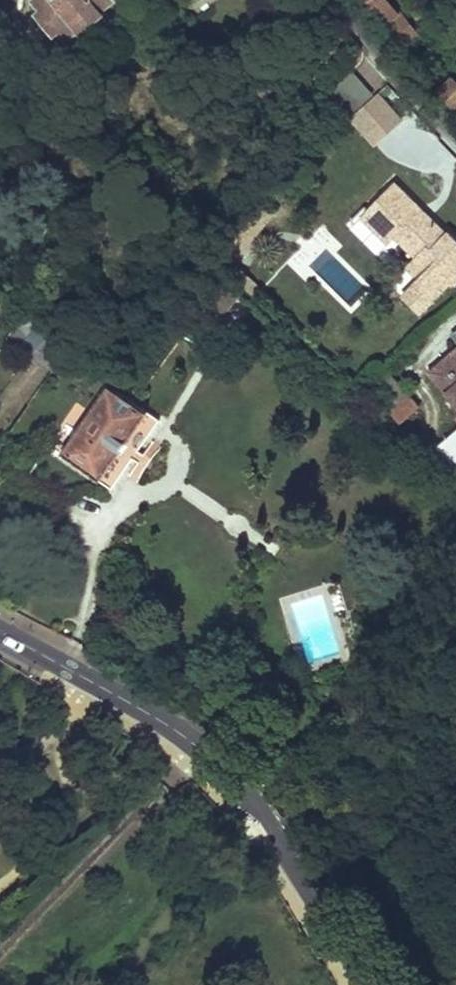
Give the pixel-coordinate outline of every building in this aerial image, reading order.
[(34,1),(64,39),(112,0),(35,0),(34,1)] [(396,45),(399,48),(417,34),(389,0),(362,0),(393,38),(394,43),(396,45)] [(426,57),(424,54),(421,51),(415,55),(420,62),(426,57)] [(439,79),(434,74),(432,76),(423,66),(419,69),(436,88),(435,89),(455,111),(455,84),(450,78),(443,84),(439,79)] [(328,95),(348,117),(372,94),(351,72),(328,95)] [(385,102),(366,122),(378,134),(398,114),(385,102)] [(352,220),(356,224),(364,217),(377,230),(389,242),(396,236),(417,257),(408,266),(419,279),(404,297),(420,314),(455,277),(455,241),(447,232),(446,234),(429,219),(423,225),(414,216),(420,210),(395,184),(368,211),(365,208),(352,220)] [(414,216),(423,225),(429,219),(420,210),(414,216)] [(356,224),(368,238),(377,230),(364,217),(356,224)] [(255,297),(261,291),(254,284),(247,289),(255,297)] [(430,371),(455,402),(455,350),(430,371)] [(399,423),(408,415),(418,407),(390,374),(371,389),(399,423)] [(109,385),(99,397),(76,431),(61,453),(114,490),(161,422),(148,412),(156,399),(141,386),(126,389),(123,395),(109,385)] [(272,720),(285,715),(282,704),(268,708),(272,720)]
